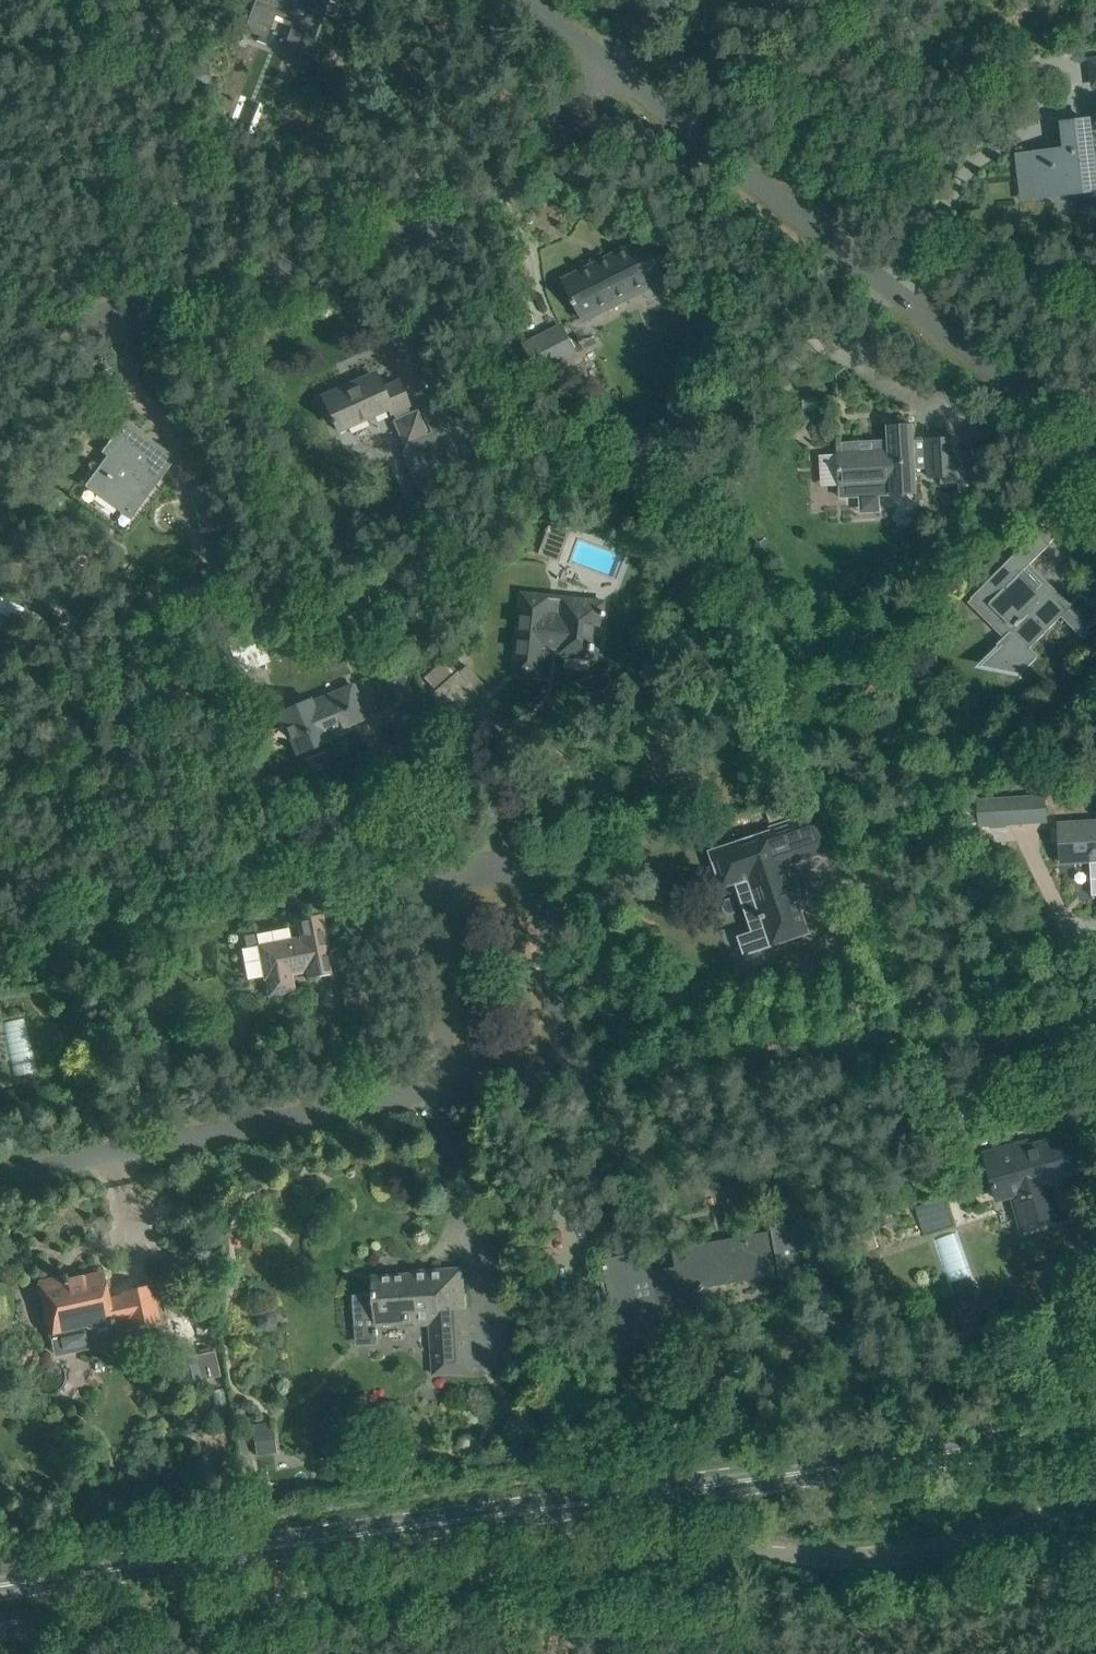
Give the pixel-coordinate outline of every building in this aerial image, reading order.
[(243,33),(263,41),(274,14),(295,22),(289,38),(287,38),(282,53),(304,61),(327,0),(256,0),(243,33)] [(192,64),(191,86),(207,86),(208,64),(192,64)] [(293,103),(283,110),(290,120),(300,112),(293,103)] [(1020,156),(1024,191),(1071,186),(1072,193),(1095,190),(1095,183),(1089,121),(1064,124),(1067,151),(1020,156)] [(606,304),(644,286),(663,276),(645,238),(628,247),(631,253),(606,266),(607,268),(596,273),(592,265),(563,279),(582,317),(607,305),(606,304)] [(578,352),(562,322),(523,343),(541,377),(567,364),(564,359),(578,352)] [(405,446),(404,451),(401,452),(419,491),(447,479),(444,472),(476,458),(449,397),(422,409),(423,412),(420,414),(418,410),(411,413),(408,406),(405,398),(398,382),(382,389),(376,376),(344,390),(342,388),(323,397),(339,432),(388,409),(391,414),(394,413),(396,419),(394,421),(405,446)] [(655,421),(643,426),(650,441),(661,436),(655,421)] [(87,486),(132,520),(176,461),(125,423),(102,453),(108,457),(87,486)] [(842,452),(838,453),(838,454),(838,457),(839,474),(840,486),(841,497),(859,496),(863,496),(867,496),(872,495),(876,495),(880,495),(893,494),(916,493),(914,469),(928,469),(928,479),(942,478),(961,477),(960,451),(959,436),(926,438),(926,440),(913,441),(912,424),(890,426),(890,440),(891,450),(842,452)] [(224,527),(212,485),(190,490),(200,534),(224,527)] [(539,554),(560,562),(570,533),(549,525),(539,554)] [(977,593),(1017,633),(1012,638),(1026,652),(1062,616),(1085,639),(1089,629),(1095,625),(1095,602),(1080,594),(1070,604),(1030,564),(1051,544),(1050,543),(1057,536),(1045,525),(1038,532),(1038,531),(977,593)] [(527,591),(526,600),(521,655),(517,654),(515,673),(543,676),(545,646),(559,648),(559,654),(592,657),(595,626),(605,627),(608,600),(527,591)] [(236,674),(265,663),(251,625),(222,636),(236,674)] [(450,714),(474,693),(443,660),(423,678),(428,684),(425,687),(450,714)] [(387,709),(413,698),(400,663),(373,673),(387,709)] [(366,717),(358,697),(355,689),(312,707),(309,700),(279,712),(297,754),(327,742),(324,735),(366,717)] [(1045,794),(990,797),(976,798),(978,827),(1048,822),(1045,794)] [(741,955),(808,932),(797,900),(803,898),(797,881),(792,883),(785,865),(833,849),(821,811),(771,828),(772,831),(711,852),(722,882),(742,875),(753,908),(760,905),(761,911),(759,911),(760,915),(763,915),(766,923),(733,934),(741,955)] [(1060,825),(1062,862),(1091,860),(1092,895),(1095,895),(1095,823),(1060,825)] [(268,976),(271,993),(292,990),(288,972),(308,969),(309,975),(330,971),(320,916),(298,921),(301,938),(286,941),(284,927),(244,935),(252,979),(268,976)] [(1088,1173),(1083,1154),(1077,1133),(1014,1150),(1013,1146),(985,1154),(998,1198),(1012,1194),(1021,1225),(1058,1214),(1049,1184),(1088,1173)] [(930,1199),(913,1204),(917,1216),(934,1211),(930,1199)] [(812,1272),(804,1234),(801,1212),(772,1217),(776,1239),(758,1242),(757,1237),(672,1252),(676,1268),(653,1273),(649,1250),(603,1259),(607,1283),(604,1283),(606,1295),(610,1294),(621,1352),(667,1343),(660,1307),(684,1302),(696,1288),(699,1291),(707,1284),(764,1274),(764,1269),(780,1266),(782,1277),(812,1272)] [(466,1319),(463,1268),(413,1271),(413,1280),(374,1282),(375,1293),(353,1295),(355,1321),(376,1320),(376,1324),(431,1321),(434,1374),(472,1372),(469,1318),(466,1319)] [(61,1274),(62,1277),(40,1282),(51,1331),(47,1331),(54,1357),(98,1347),(97,1344),(95,1335),(128,1329),(130,1328),(130,1325),(158,1319),(151,1287),(123,1293),(123,1296),(106,1299),(101,1273),(81,1277),(82,1280),(67,1283),(65,1273),(61,1274)] [(196,1353),(177,1357),(182,1384),(220,1376),(215,1351),(196,1354),(196,1353)] [(254,1422),(256,1452),(277,1451),(275,1421),(254,1422)]
